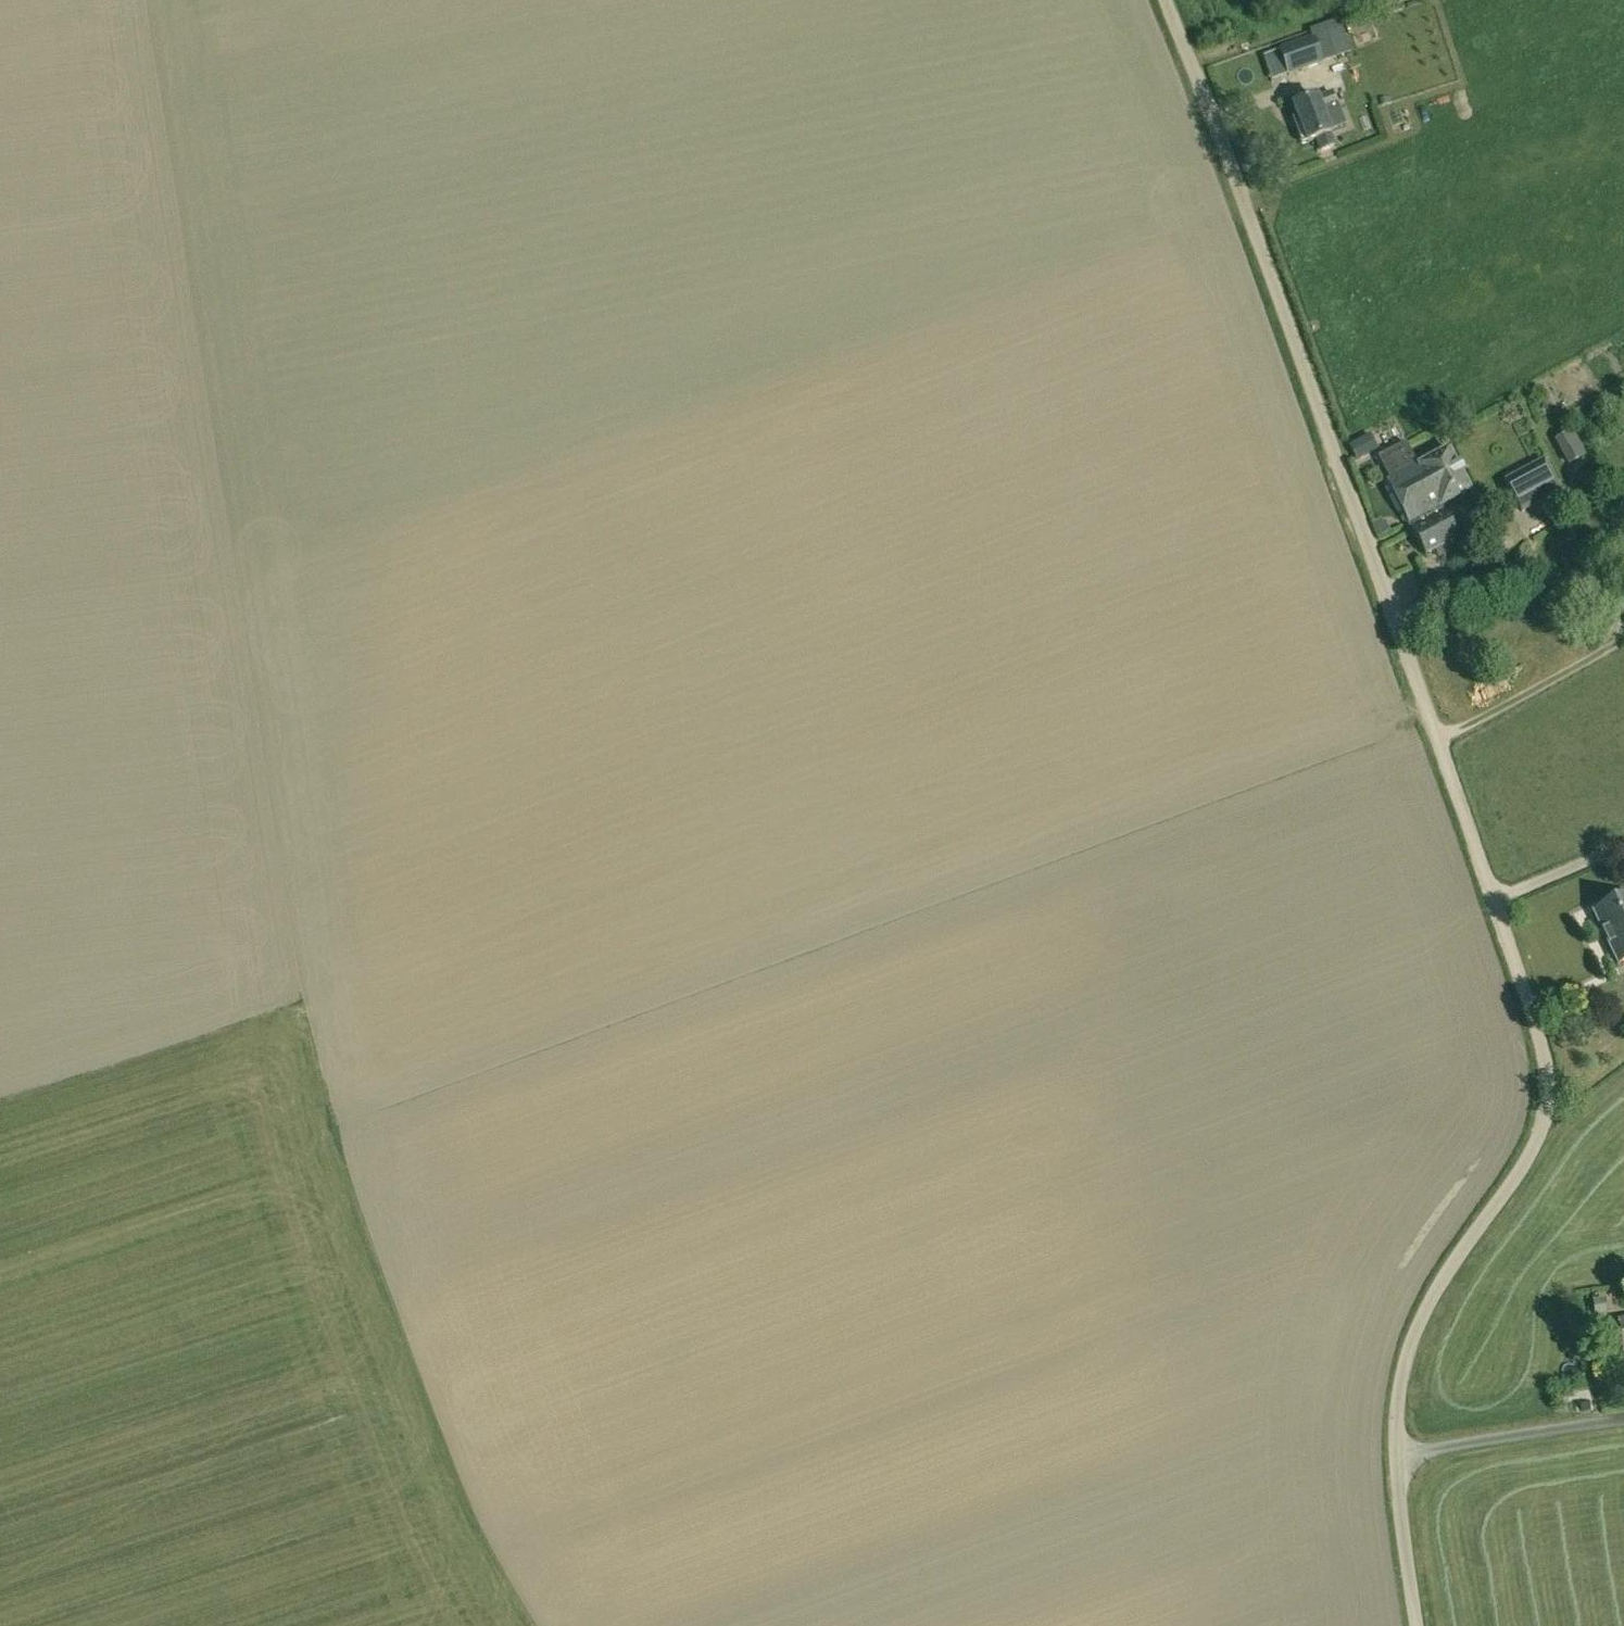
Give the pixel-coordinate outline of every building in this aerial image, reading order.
[(1315,40),(1281,52),(1290,76),(1323,65),(1335,62),(1327,35),(1314,39),(1315,40)] [(1334,94),(1318,100),(1318,99),(1295,107),(1299,118),(1294,120),(1303,145),(1308,143),(1308,144),(1317,141),(1321,152),(1336,147),(1323,111),(1338,105),(1334,94)] [(1570,464),(1587,455),(1579,439),(1562,449),(1570,464)] [(1362,441),(1351,447),(1357,457),(1367,451),(1362,441)] [(1409,526),(1434,513),(1472,494),(1450,451),(1388,483),(1409,526)] [(1544,460),(1504,481),(1521,514),(1561,493),(1544,460)] [(1459,541),(1446,515),(1414,533),(1427,558),(1459,541)] [(1594,915),(1618,966),(1623,963),(1623,901),(1594,915)] [(1594,1302),(1597,1316),(1608,1314),(1606,1300),(1594,1302)]
